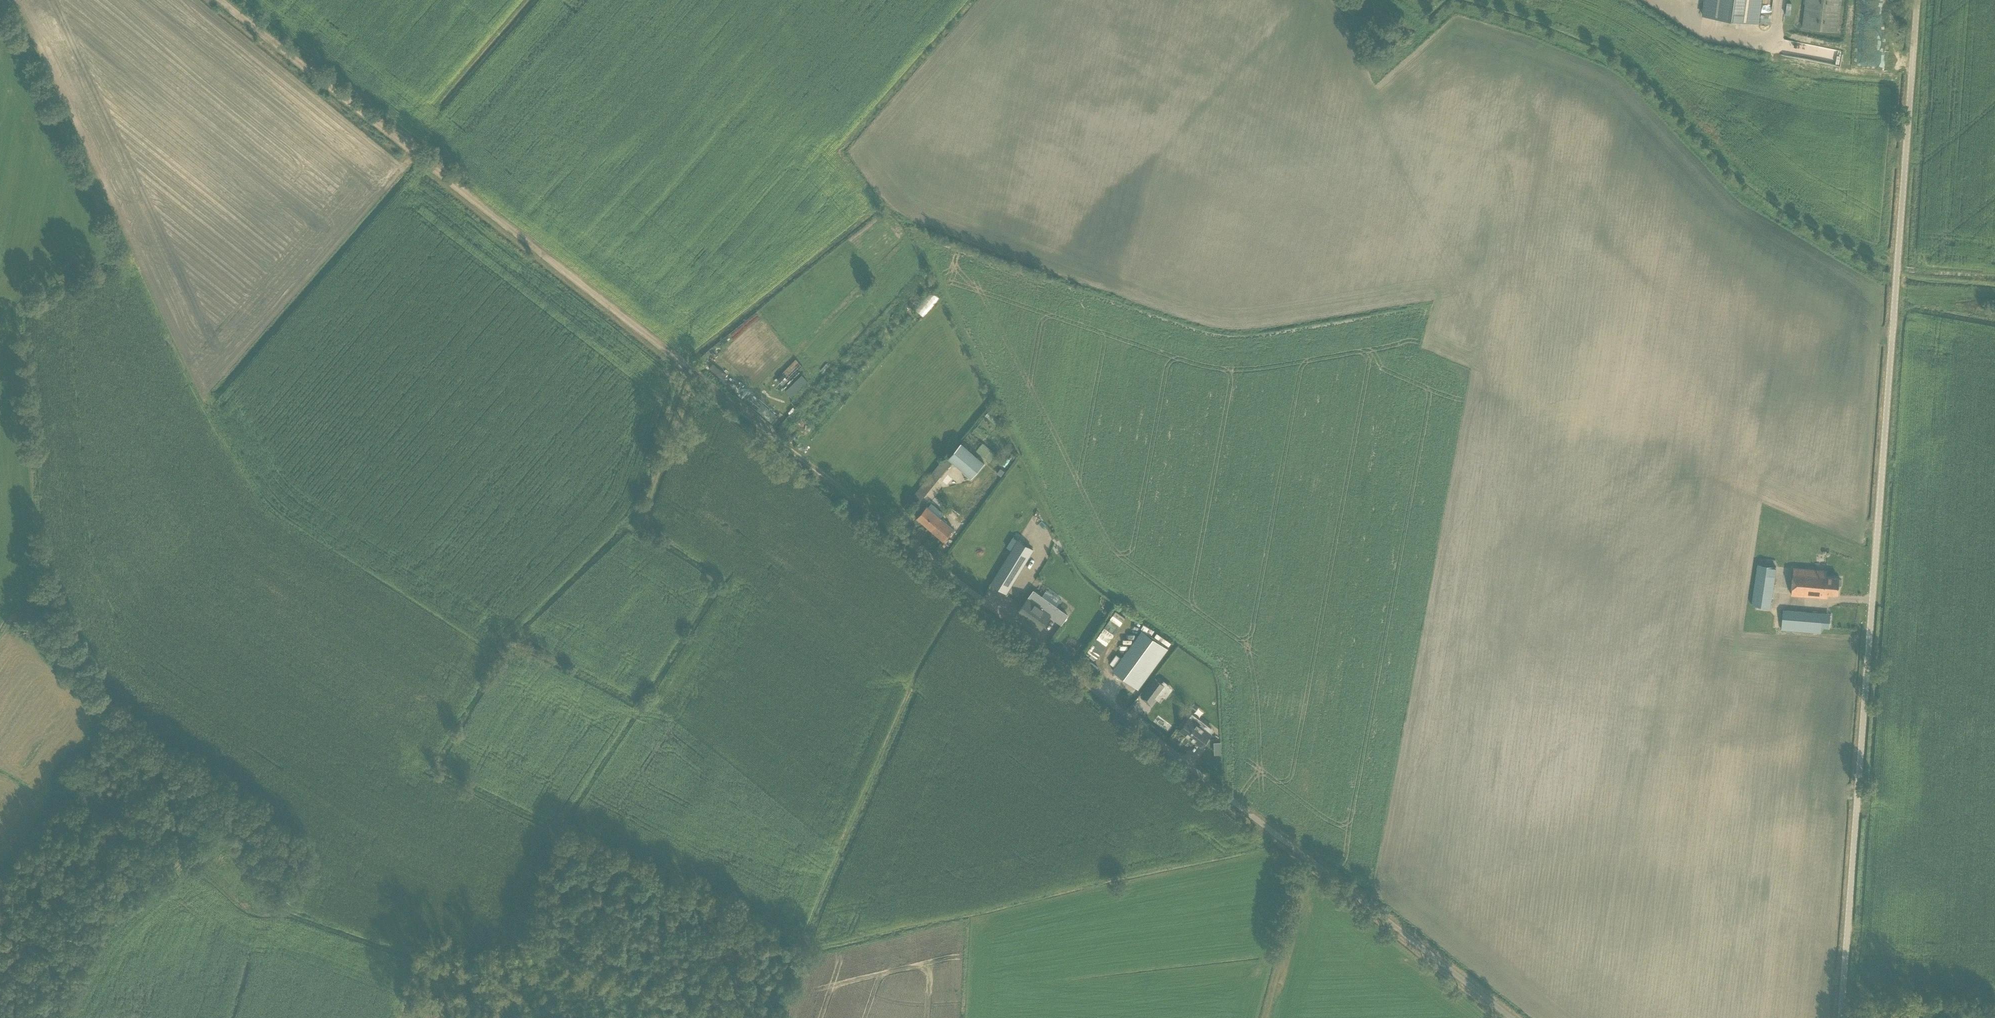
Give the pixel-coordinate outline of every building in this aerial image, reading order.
[(1757,23),(1760,0),(1705,0),(1703,16),(1757,23)] [(1801,28),(1836,33),(1841,0),(1805,0),(1801,28)] [(908,307),(917,316),(935,299),(927,290),(908,307)] [(979,435),(982,432),(973,424),(969,427),(979,435)] [(984,462),(961,441),(948,457),(971,477),(984,462)] [(996,454),(983,443),(976,451),(990,462),(996,454)] [(904,505),(905,505),(912,512),(919,502),(952,461),(945,456),(941,461),(904,505)] [(1014,472),(1018,470),(1014,461),(1010,463),(1014,472)] [(927,506),(923,510),(917,518),(937,535),(946,522),(927,506)] [(953,528),(946,522),(937,535),(943,540),(953,528)] [(1012,584),(1033,550),(1017,540),(996,575),(991,583),(1007,593),(1012,584)] [(1757,564),(1751,605),(1769,608),(1776,567),(1757,564)] [(1826,571),(1806,569),(1793,568),(1791,595),(1817,597),(1826,597),(1827,593),(1837,594),(1838,585),(1839,585),(1841,585),(1841,580),(1840,579),(1839,579),(1839,577),(1825,576),(1826,571)] [(1018,612),(1030,620),(1041,627),(1050,615),(1061,624),(1066,616),(1067,615),(1053,605),(1047,600),(1033,591),(1033,592),(1024,604),(1018,612)] [(1781,629),(1811,632),(1821,633),(1822,613),(1783,610),(1781,629)] [(1143,628),(1118,663),(1112,671),(1113,672),(1114,672),(1138,689),(1168,647),(1146,631),(1143,628)] [(1156,679),(1141,698),(1152,707),(1167,688),(1156,679)] [(1200,688),(1190,699),(1199,707),(1209,696),(1200,688)] [(1204,729),(1207,725),(1192,714),(1187,720),(1185,719),(1180,725),(1182,727),(1180,730),(1201,746),(1210,734),(1204,729)] [(1922,1008),(1905,1006),(1903,1017),(1920,1017),(1922,1008)]
